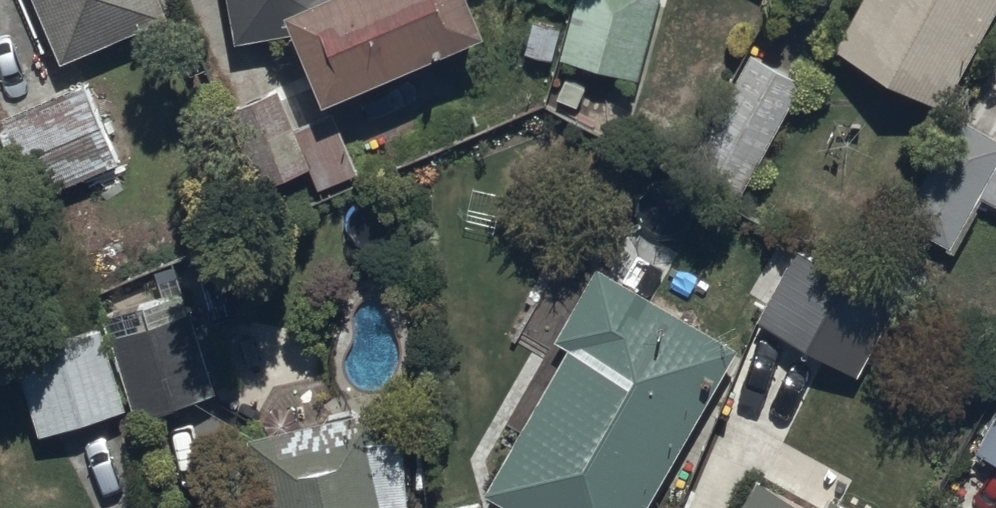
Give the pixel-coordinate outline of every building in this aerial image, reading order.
[(64,55),(170,12),(165,0),(42,0),(64,55)] [(303,62),(319,56),(332,86),(290,103),(283,85),(254,97),(300,205),(363,178),(342,128),(349,125),(334,90),(495,22),(485,0),(233,0),(238,37),(289,29),(303,62)] [(560,55),(640,77),(662,0),(575,0),(560,55)] [(833,44),(945,106),(995,13),(995,0),(857,0),(833,44)] [(738,196),(805,76),(749,45),(683,165),(738,196)] [(34,195),(123,157),(88,74),(0,111),(0,115),(34,195)] [(956,113),(901,215),(957,245),(983,196),(995,203),(995,134),(956,113)] [(796,244),(756,317),(860,373),(900,300),(796,244)] [(163,287),(104,306),(138,417),(221,389),(176,259),(156,265),(163,287)] [(738,342),(598,263),(558,333),(572,340),(489,486),(528,507),(643,507),(738,342)] [(130,405),(100,315),(12,341),(40,432),(130,405)] [(394,400),(222,440),(237,507),(419,507),(394,400)] [(976,448),(995,458),(995,408),(976,448)] [(740,507),(867,507),(830,488),(820,506),(759,473),(740,507)] [(437,507),(438,507),(487,507),(484,496),(437,507)]
